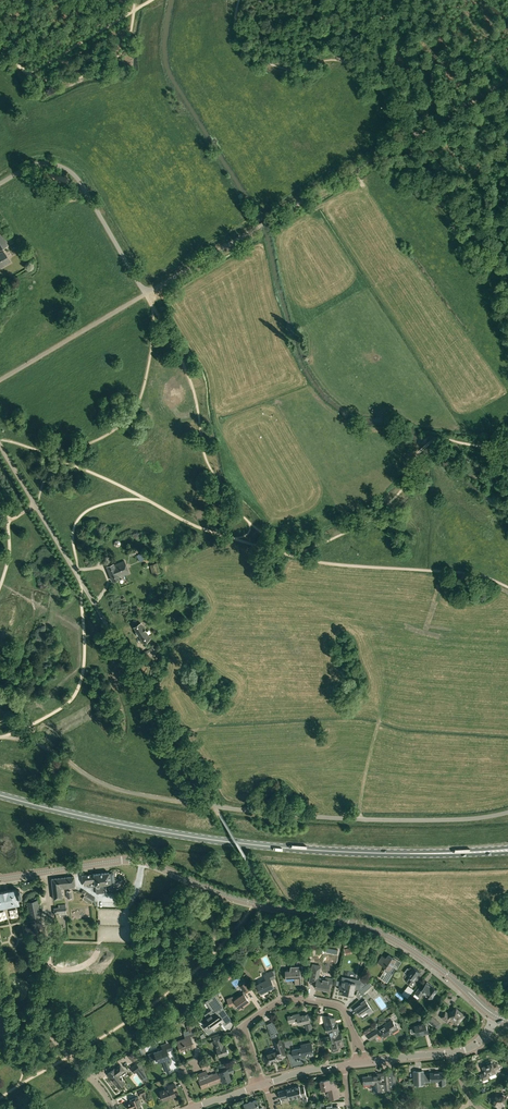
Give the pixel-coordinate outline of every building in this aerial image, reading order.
[(41,171),(40,176),(42,178),(64,186),(67,185),(68,181),(67,178),(45,170),(41,171)] [(9,244),(0,228),(0,250),(9,244)] [(0,253),(0,268),(10,262),(3,251),(0,253)] [(120,579),(119,577),(130,573),(124,560),(114,564),(113,563),(106,566),(112,582),(120,579)] [(144,632),(146,631),(141,623),(139,624),(134,627),(137,631),(135,632),(137,635),(138,634),(143,642),(149,639),(144,632)] [(109,873),(109,872),(82,875),(83,885),(95,884),(95,885),(96,893),(106,892),(105,884),(110,883),(111,883),(115,882),(114,872),(109,873)] [(75,887),(74,876),(51,879),(54,899),(62,898),(61,889),(75,887)] [(0,892),(0,908),(19,904),(18,898),(21,897),(19,890),(16,890),(16,889),(0,892)] [(93,900),(95,898),(87,892),(84,895),(93,900)] [(26,902),(30,919),(41,917),(37,899),(26,902)] [(67,914),(65,904),(58,904),(59,907),(53,907),(54,913),(59,913),(60,915),(67,914)] [(375,947),(367,942),(363,947),(372,953),(375,947)] [(396,967),(392,965),(395,959),(388,955),(386,959),(382,956),(378,962),(386,967),(384,970),(387,972),(382,979),(387,982),(396,967)] [(285,978),(286,978),(286,980),(295,980),(295,984),(301,984),(300,971),(306,970),(306,961),(302,961),(302,960),(297,960),(297,965),(291,966),(291,970),(285,970),(286,977),(285,977),(285,978)] [(314,982),(316,982),(315,987),(328,990),(329,986),(331,986),(333,979),(330,978),(329,980),(321,979),(322,978),(319,978),(318,978),(320,969),(316,968),(316,966),(313,966),(309,982),(314,983),(314,982)] [(405,980),(410,984),(414,979),(414,980),(417,977),(416,976),(420,971),(413,966),(410,970),(407,968),(404,972),(409,976),(405,980)] [(257,984),(261,992),(274,986),(271,979),(275,977),(272,971),(264,975),(266,980),(257,984)] [(341,980),(339,989),(344,990),(344,993),(353,995),(354,987),(360,988),(364,992),(372,985),(369,982),(367,983),(364,980),(359,977),(359,979),(355,979),(342,976),(341,980)] [(230,1006),(236,1003),(238,1005),(240,1008),(250,1002),(244,993),(251,988),(247,981),(240,986),(244,991),(240,994),(241,996),(234,1000),(229,1002),(230,1006)] [(430,998),(431,997),(432,998),(435,994),(437,990),(431,985),(431,986),(427,982),(421,990),(419,988),(415,993),(415,994),(414,995),(418,998),(419,996),(420,997),(424,992),(427,994),(426,995),(430,998)] [(413,989),(408,985),(402,993),(407,997),(413,989)] [(377,993),(373,987),(368,992),(372,997),(377,993)] [(227,1014),(215,994),(205,1001),(214,1013),(205,1019),(203,1021),(207,1026),(209,1024),(212,1029),(223,1021),(221,1019),(227,1014)] [(367,1011),(369,1014),(373,1011),(365,1000),(361,1002),(362,1004),(354,1009),(357,1013),(358,1012),(360,1015),(367,1011)] [(453,1020),(456,1023),(457,1022),(459,1023),(460,1023),(462,1020),(462,1019),(466,1015),(456,1007),(452,1011),(452,1010),(448,1014),(446,1012),(441,1017),(448,1022),(451,1018),(453,1019),(453,1020)] [(298,1014),(288,1016),(289,1022),(298,1020),(299,1024),(305,1022),(307,1030),(312,1028),(310,1022),(308,1016),(308,1014),(299,1016),(298,1014)] [(331,1035),(338,1034),(338,1031),(339,1031),(337,1023),(336,1023),(334,1018),(324,1016),(325,1023),(326,1024),(326,1026),(328,1033),(330,1032),(331,1035)] [(435,1027),(439,1022),(432,1016),(428,1021),(435,1027)] [(266,1024),(270,1036),(278,1033),(272,1021),(266,1024)] [(387,1023),(367,1035),(370,1040),(380,1034),(383,1038),(393,1032),(399,1028),(396,1025),(395,1025),(393,1022),(388,1025),(387,1023)] [(185,1038),(176,1041),(180,1051),(194,1046),(192,1042),(189,1032),(193,1030),(193,1028),(191,1024),(191,1023),(186,1025),(188,1030),(184,1032),(183,1033),(185,1038)] [(426,1023),(415,1026),(417,1035),(424,1033),(425,1034),(428,1033),(428,1032),(426,1023)] [(331,1035),(329,1036),(331,1042),(330,1043),(332,1051),(334,1053),(338,1051),(340,1050),(339,1047),(344,1046),(341,1033),(338,1034),(331,1035)] [(216,1049),(219,1057),(228,1054),(225,1046),(223,1047),(221,1039),(220,1035),(213,1037),(217,1049),(216,1049)] [(266,1061),(267,1063),(281,1058),(280,1055),(282,1055),(281,1053),(284,1052),(279,1038),(274,1040),(276,1047),(277,1047),(278,1050),(273,1052),(273,1050),(268,1052),(269,1053),(264,1055),(264,1057),(263,1057),(265,1062),(266,1061)] [(152,1052),(148,1054),(151,1060),(154,1059),(156,1058),(157,1062),(162,1060),(164,1066),(168,1064),(169,1064),(170,1063),(170,1062),(171,1061),(169,1057),(167,1051),(173,1048),(171,1043),(170,1042),(167,1043),(161,1045),(162,1048),(152,1052)] [(294,1057),(305,1054),(305,1053),(307,1053),(308,1057),(314,1055),(311,1043),(302,1045),(302,1048),(293,1050),(292,1050),(294,1057)] [(141,1069),(140,1067),(142,1066),(139,1061),(136,1063),(136,1062),(130,1067),(135,1074),(141,1069)] [(492,1064),(491,1061),(486,1063),(487,1065),(483,1066),(485,1072),(480,1074),(482,1080),(489,1077),(488,1075),(495,1072),(494,1069),(497,1068),(498,1066),(497,1064),(496,1063),(492,1064)] [(114,1068),(107,1073),(118,1087),(124,1082),(122,1079),(119,1075),(122,1072),(125,1070),(120,1064),(119,1065),(114,1069),(114,1068)] [(217,1066),(219,1072),(222,1080),(223,1082),(231,1079),(228,1073),(234,1071),(232,1067),(226,1069),(227,1069),(221,1071),(220,1068),(225,1067),(223,1064),(217,1066)] [(206,1070),(198,1073),(200,1079),(199,1080),(202,1088),(222,1080),(219,1072),(208,1076),(206,1070)] [(373,1074),(373,1075),(373,1076),(363,1077),(363,1083),(374,1082),(376,1092),(381,1092),(380,1087),(385,1087),(385,1091),(390,1091),(389,1089),(395,1088),(393,1071),(388,1072),(388,1071),(383,1072),(383,1073),(376,1074),(376,1073),(373,1074)] [(423,1071),(414,1071),(414,1080),(430,1080),(430,1081),(439,1080),(439,1084),(445,1084),(445,1078),(447,1078),(447,1073),(445,1074),(445,1072),(423,1073),(423,1071)] [(329,1088),(331,1099),(338,1098),(336,1087),(335,1087),(333,1078),(321,1081),(322,1090),(323,1089),(324,1091),(327,1090),(327,1089),(329,1088)] [(163,1100),(175,1095),(174,1091),(177,1089),(174,1083),(167,1086),(168,1089),(164,1090),(162,1090),(163,1091),(160,1092),(163,1100)] [(278,1091),(280,1099),(289,1097),(289,1099),(306,1095),(304,1086),(300,1088),(299,1086),(278,1091)] [(146,1101),(149,1100),(146,1093),(144,1089),(140,1090),(139,1090),(139,1091),(138,1091),(140,1095),(143,1094),(146,1101)] [(502,1094),(502,1096),(495,1096),(494,1098),(493,1097),(491,1098),(490,1100),(490,1102),(500,1107),(501,1105),(504,1105),(504,1096),(504,1094),(502,1094)] [(127,1104),(129,1108),(131,1108),(133,1108),(139,1108),(141,1108),(137,1097),(130,1100),(131,1102),(127,1104)] [(262,1107),(259,1108),(256,1100),(243,1104),(245,1108),(263,1108),(262,1107)]
